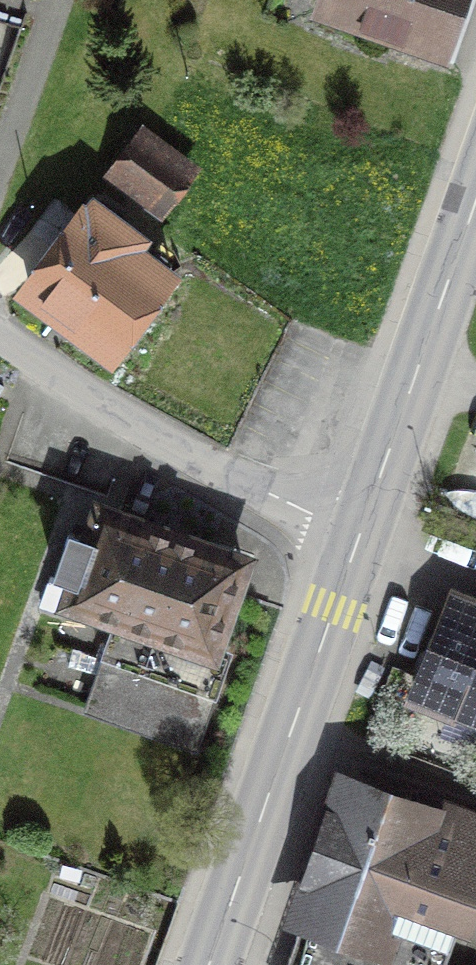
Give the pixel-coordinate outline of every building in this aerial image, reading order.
[(322,7),(412,37),(409,44),(452,59),(472,0),(324,0),(322,7)] [(187,167),(144,135),(118,172),(161,203),(187,167)] [(111,347),(162,274),(128,250),(139,235),(93,202),(31,291),(111,347)] [(73,600),(125,619),(93,707),(194,744),(227,655),(213,650),(242,559),(105,511),(95,539),(74,531),(58,575),(79,582),(73,600)] [(460,598),(421,696),(475,718),(475,604),(460,598)] [(475,863),(475,810),(427,793),(421,811),(347,786),(304,913),(315,917),(298,964),(441,964),(475,863)]
